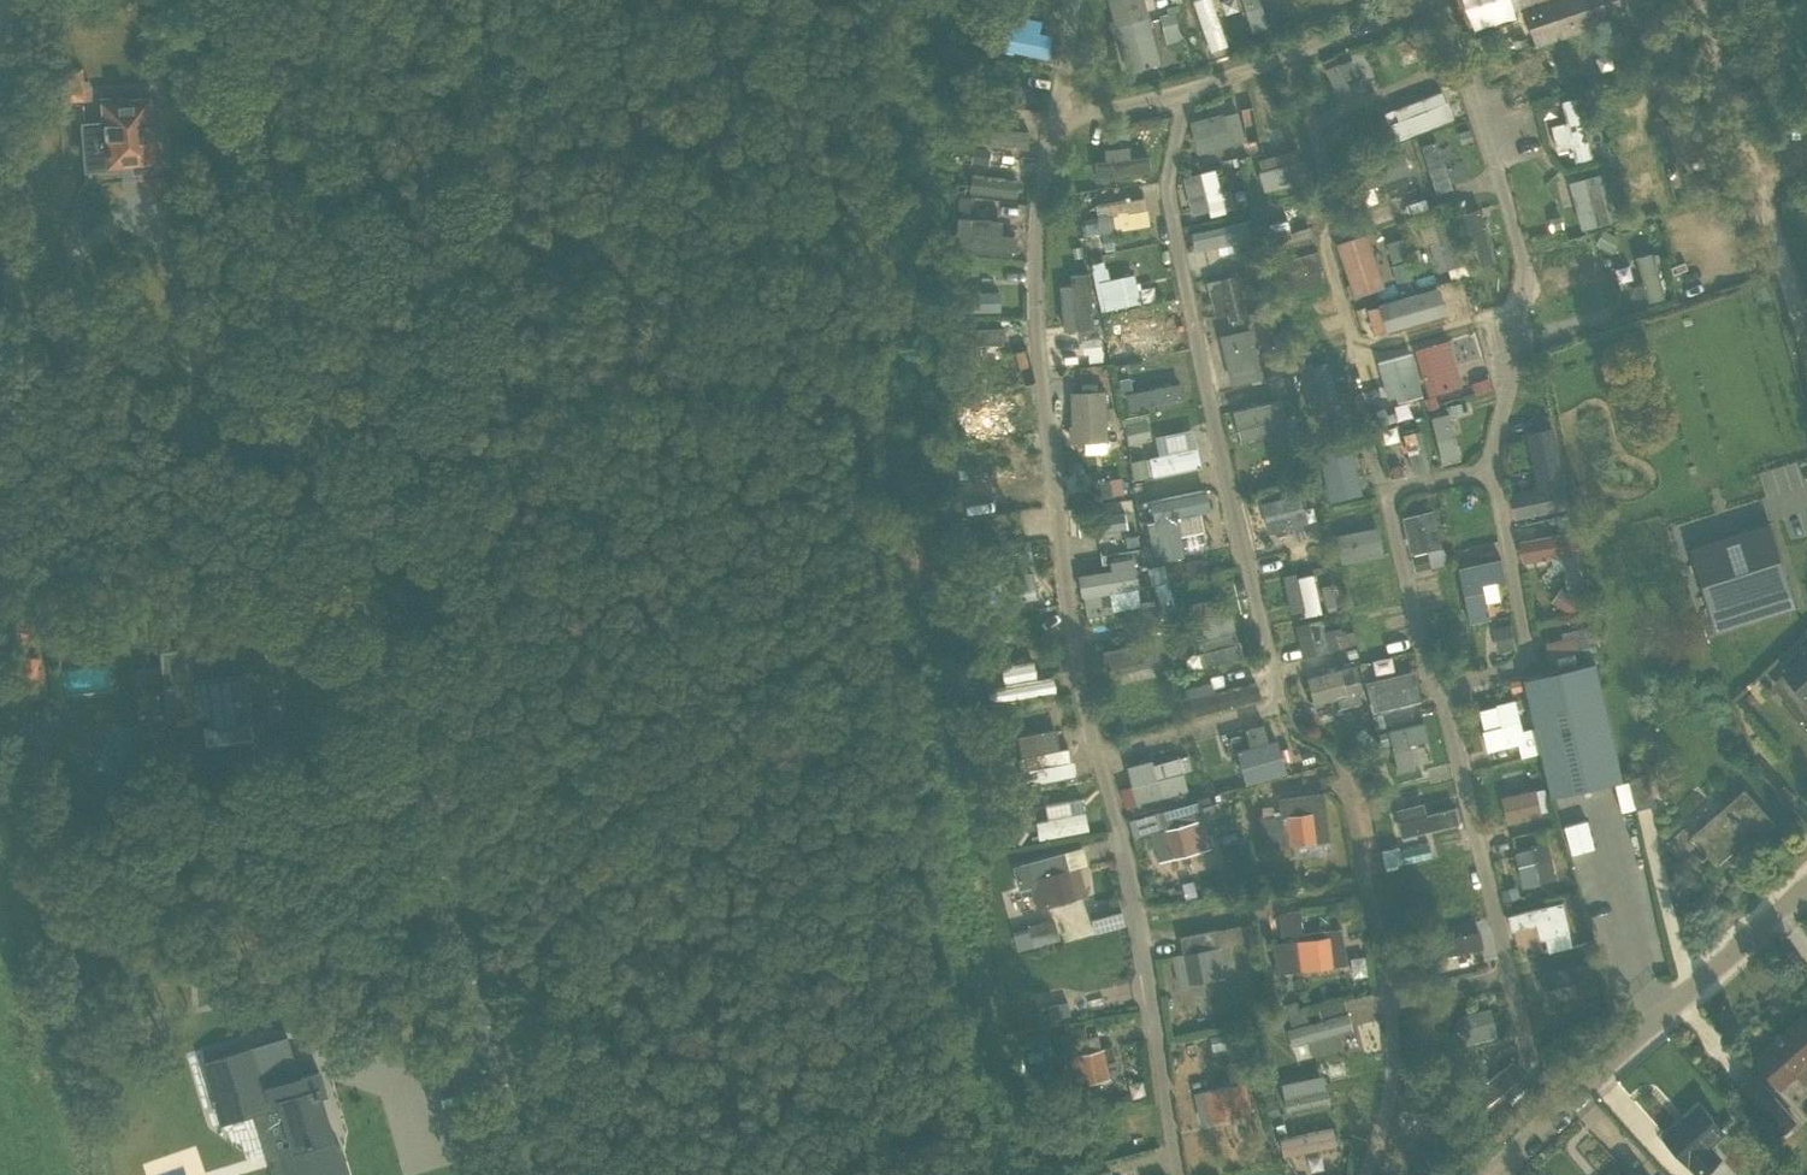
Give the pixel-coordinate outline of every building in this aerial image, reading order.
[(1131,68),(1158,61),(1141,0),(1105,0),(1111,19),(1106,21),(1111,38),(1116,36),(1125,70),(1131,68)] [(1190,36),(1216,27),(1207,0),(1178,0),(1190,36)] [(1316,16),(1310,0),(1308,0),(1271,13),(1277,30),(1316,16)] [(1523,6),(1536,45),(1625,15),(1621,3),(1629,0),(1521,0),(1523,6)] [(1229,28),(1234,43),(1270,31),(1260,5),(1225,17),(1229,28)] [(1046,36),(1031,32),(1033,21),(992,12),(985,41),(1014,47),(1042,53),(1046,36)] [(1169,12),(1160,14),(1166,39),(1176,37),(1181,33),(1179,25),(1177,26),(1174,13),(1169,14),(1169,12)] [(1418,35),(1395,44),(1402,61),(1425,52),(1418,35)] [(1611,52),(1596,57),(1601,72),(1616,67),(1611,52)] [(1340,62),(1326,68),(1341,102),(1355,96),(1347,79),(1357,75),(1350,59),(1340,63),(1340,62)] [(1389,123),(1395,139),(1450,119),(1440,92),(1395,108),(1399,120),(1389,123)] [(1606,139),(1634,130),(1622,94),(1593,104),(1606,139)] [(1665,122),(1677,161),(1703,153),(1696,127),(1706,125),(1697,95),(1674,102),(1674,104),(1665,107),(1669,121),(1665,122)] [(103,123),(82,125),(86,168),(133,164),(133,172),(155,170),(155,162),(150,98),(120,101),(119,97),(101,98),(103,123)] [(1574,161),(1591,156),(1575,97),(1559,101),(1565,121),(1549,126),(1555,151),(1570,147),(1574,161)] [(1225,108),(1223,100),(1216,103),(1219,110),(1225,108)] [(1217,112),(1214,104),(1206,107),(1209,114),(1217,112)] [(1399,120),(1395,108),(1385,112),(1389,123),(1399,120)] [(961,127),(960,140),(971,141),(1026,146),(1028,130),(1008,128),(1009,114),(974,111),(974,112),(962,111),(961,127)] [(1187,121),(1197,153),(1243,139),(1234,111),(1223,114),(1222,111),(1187,121)] [(1117,129),(1118,139),(1129,138),(1128,128),(1117,129)] [(1468,129),(1458,132),(1462,143),(1472,140),(1468,129)] [(1437,140),(1421,145),(1435,190),(1451,185),(1437,140)] [(974,146),(972,161),(989,163),(991,148),(974,146)] [(1414,172),(1406,148),(1348,168),(1356,192),(1379,184),(1381,191),(1413,180),(1411,173),(1414,172)] [(1096,161),(1098,179),(1151,173),(1149,154),(1096,161)] [(994,192),(993,196),(1021,198),(1024,160),(1014,159),(1014,157),(997,156),(995,183),(994,192)] [(1308,179),(1302,159),(1260,171),(1264,191),(1308,179)] [(1210,208),(1211,215),(1227,211),(1226,209),(1237,207),(1228,172),(1218,175),(1216,168),(1185,175),(1194,212),(1210,208)] [(1581,229),(1611,221),(1598,173),(1568,181),(1581,229)] [(958,197),(958,211),(970,212),(970,197),(958,197)] [(1096,216),(1099,232),(1102,231),(1110,230),(1149,223),(1146,207),(1126,211),(1124,197),(1094,202),(1096,216)] [(1480,207),(1461,213),(1479,266),(1498,260),(1480,207)] [(953,229),(952,248),(1014,252),(1015,234),(990,233),(990,217),(955,215),(955,229),(953,229)] [(1096,216),(1084,218),(1087,234),(1099,232),(1096,216)] [(1560,216),(1549,219),(1552,231),(1563,228),(1560,216)] [(1309,226),(1289,231),(1286,218),(1265,223),(1272,251),(1313,241),(1309,226)] [(1450,277),(1465,272),(1448,218),(1431,223),(1436,240),(1427,243),(1436,273),(1447,269),(1450,277)] [(1196,249),(1253,241),(1250,220),(1193,228),(1196,249)] [(1110,230),(1102,231),(1106,250),(1114,249),(1110,230)] [(1365,233),(1334,243),(1351,297),(1382,288),(1365,233)] [(1402,235),(1386,241),(1392,261),(1408,256),(1402,235)] [(1568,240),(1570,247),(1541,255),(1549,286),(1584,276),(1589,293),(1606,288),(1601,271),(1598,272),(1590,242),(1587,243),(1585,236),(1568,240)] [(1255,247),(1242,251),(1246,265),(1259,262),(1255,247)] [(1319,250),(1266,264),(1271,283),(1286,279),(1320,270),(1324,269),(1319,250)] [(1643,283),(1632,286),(1635,297),(1646,294),(1648,301),(1664,297),(1653,252),(1636,256),(1643,283)] [(991,254),(973,253),(971,313),(988,314),(991,254)] [(948,260),(947,279),(959,280),(960,260),(948,260)] [(1407,260),(1391,265),(1397,283),(1412,278),(1407,260)] [(1092,269),(1100,309),(1137,301),(1131,273),(1107,278),(1105,266),(1092,269)] [(1094,327),(1089,272),(1071,273),(1076,328),(1091,327),(1094,327)] [(1219,316),(1232,313),(1234,319),(1249,314),(1238,274),(1223,278),(1225,288),(1213,291),(1219,316)] [(1440,285),(1379,302),(1379,304),(1386,329),(1387,332),(1448,315),(1440,285)] [(1254,306),(1257,319),(1270,316),(1267,303),(1254,306)] [(1379,304),(1368,308),(1374,332),(1386,329),(1379,304)] [(1125,322),(1128,340),(1131,355),(1172,347),(1169,332),(1150,336),(1146,318),(1125,322)] [(958,328),(959,345),(959,371),(941,372),(941,390),(978,389),(976,344),(1003,342),(1003,327),(958,328)] [(1217,336),(1229,386),(1260,379),(1248,328),(1217,336)] [(1447,339),(1414,349),(1427,395),(1445,390),(1459,386),(1461,385),(1447,339)] [(1117,348),(1114,349),(1116,360),(1131,357),(1131,355),(1128,340),(1116,342),(1117,348)] [(1387,398),(1397,395),(1398,400),(1423,393),(1412,352),(1377,361),(1387,398)] [(1275,365),(1265,368),(1267,375),(1287,370),(1284,355),(1273,358),(1275,365)] [(1315,426),(1331,421),(1330,418),(1319,380),(1332,376),(1327,361),(1314,365),(1314,362),(1298,367),(1315,426)] [(1130,377),(1120,379),(1123,394),(1133,392),(1130,377)] [(1489,377),(1473,382),(1476,393),(1492,388),(1489,377)] [(1072,425),(1069,425),(1069,442),(1085,442),(1107,441),(1108,441),(1106,391),(1097,391),(1097,382),(1082,382),(1082,392),(1070,392),(1072,425)] [(1186,399),(1183,384),(1133,394),(1135,405),(1136,408),(1186,399)] [(1014,394),(956,403),(961,431),(1019,423),(1014,394)] [(1233,409),(1237,428),(1286,416),(1282,397),(1233,409)] [(1430,401),(1432,408),(1439,406),(1437,398),(1430,401)] [(1462,403),(1452,405),(1454,415),(1465,413),(1462,403)] [(1387,408),(1378,410),(1383,424),(1398,419),(1396,412),(1389,414),(1387,408)] [(929,412),(928,429),(941,430),(942,430),(942,413),(940,413),(929,412)] [(1461,459),(1449,412),(1431,416),(1443,463),(1461,459)] [(1547,414),(1537,417),(1540,429),(1551,426),(1547,414)] [(1130,444),(1148,440),(1143,419),(1143,415),(1124,418),(1130,444)] [(1536,485),(1510,491),(1515,519),(1570,507),(1564,479),(1553,427),(1525,432),(1536,485)] [(1404,433),(1413,472),(1429,468),(1420,429),(1404,433)] [(1193,430),(1155,438),(1159,458),(1198,450),(1193,430)] [(1362,433),(1350,436),(1354,452),(1366,449),(1362,433)] [(1319,452),(1329,499),(1345,495),(1357,493),(1354,478),(1348,450),(1335,453),(1334,448),(1319,452)] [(1150,458),(1131,461),(1135,479),(1154,475),(1150,458)] [(1401,463),(1391,466),(1393,477),(1404,475),(1401,463)] [(1092,496),(1124,493),(1122,478),(1090,482),(1092,496)] [(1314,481),(1302,483),(1305,495),(1316,492),(1314,481)] [(1155,520),(1147,522),(1154,555),(1162,554),(1163,558),(1183,554),(1179,534),(1204,529),(1200,511),(1210,509),(1206,488),(1151,500),(1155,520)] [(1269,533),(1277,531),(1284,529),(1308,522),(1300,492),(1261,503),(1269,533)] [(1402,516),(1411,553),(1426,550),(1440,547),(1432,510),(1402,516)] [(1769,522),(1690,547),(1716,631),(1795,606),(1769,522)] [(1333,535),(1338,563),(1382,555),(1376,526),(1333,535)] [(1575,531),(1519,541),(1523,563),(1552,558),(1562,556),(1564,568),(1568,589),(1581,586),(1585,586),(1577,543),(1575,531)] [(1415,570),(1429,567),(1426,553),(1412,556),(1415,570)] [(1112,571),(1081,576),(1088,615),(1113,611),(1113,610),(1109,589),(1136,585),(1133,567),(1136,567),(1134,557),(1110,560),(1112,571)] [(1205,558),(1186,561),(1189,577),(1208,574),(1205,558)] [(1502,558),(1459,567),(1470,622),(1489,618),(1482,582),(1506,577),(1502,558)] [(1165,565),(1168,579),(1185,575),(1182,560),(1165,563),(1165,565)] [(1030,570),(969,581),(974,608),(1035,597),(1030,570)] [(1281,575),(1288,613),(1300,611),(1293,573),(1281,575)] [(1312,575),(1295,578),(1303,616),(1319,613),(1312,575)] [(1345,581),(1345,582),(1351,610),(1390,602),(1387,585),(1374,587),(1372,576),(1345,581)] [(1333,584),(1322,586),(1326,607),(1337,605),(1333,584)] [(963,588),(949,590),(951,604),(965,602),(963,588)] [(1581,599),(1565,588),(1555,603),(1572,614),(1581,599)] [(1151,603),(1138,606),(1142,619),(1154,617),(1151,603)] [(1218,614),(1195,620),(1199,638),(1202,650),(1196,651),(1200,666),(1240,656),(1242,656),(1231,611),(1218,614)] [(47,615),(17,616),(17,640),(48,639),(47,615)] [(1351,625),(1350,615),(1326,618),(1327,628),(1351,625)] [(1293,625),(1301,659),(1326,651),(1319,619),(1293,625)] [(1511,623),(1498,626),(1502,651),(1516,648),(1511,623)] [(1577,634),(1545,642),(1549,658),(1582,650),(1577,634)] [(1593,635),(1580,638),(1583,648),(1585,659),(1598,656),(1596,647),(1593,635)] [(1109,662),(1149,653),(1146,639),(1106,648),(1109,662)] [(1784,672),(1806,697),(1806,696),(1806,651),(1784,672)] [(36,681),(39,659),(25,656),(22,679),(36,681)] [(986,686),(988,702),(1053,691),(1047,657),(998,665),(1002,684),(986,686)] [(1595,661),(1523,678),(1535,727),(1541,752),(1551,796),(1623,779),(1595,661)] [(1341,668),(1307,677),(1314,704),(1338,698),(1340,708),(1362,702),(1352,665),(1341,668)] [(1363,683),(1371,712),(1420,700),(1412,670),(1363,683)] [(1174,689),(1171,677),(1161,680),(1163,691),(1174,689)] [(1512,691),(1523,689),(1521,678),(1510,680),(1512,691)] [(1261,697),(1256,682),(1211,695),(1207,682),(1183,688),(1187,703),(1190,716),(1261,697)] [(1485,733),(1484,733),(1488,751),(1518,743),(1521,757),(1540,752),(1533,727),(1522,730),(1515,699),(1497,704),(1498,705),(1504,728),(1485,733)] [(1185,717),(1190,716),(1187,703),(1181,705),(1185,717)] [(1383,713),(1376,715),(1380,728),(1386,726),(1383,713)] [(1424,721),(1388,729),(1398,773),(1416,769),(1410,743),(1428,739),(1424,721)] [(1237,749),(1246,783),(1287,772),(1278,738),(1269,740),(1264,722),(1246,728),(1251,745),(1237,749)] [(1364,728),(1356,736),(1365,744),(1372,736),(1364,728)] [(1390,743),(1388,731),(1379,733),(1382,745),(1390,743)] [(1021,783),(1073,773),(1070,760),(1068,760),(1066,747),(1019,756),(1022,769),(1019,770),(1021,783)] [(39,749),(29,760),(41,771),(51,760),(39,749)] [(1373,757),(1361,759),(1365,775),(1376,773),(1373,757)] [(1184,771),(1157,778),(1152,759),(1127,766),(1136,803),(1188,790),(1184,771)] [(1647,772),(1628,777),(1635,808),(1655,804),(1647,772)] [(1796,795),(1786,783),(1775,792),(1786,804),(1796,795)] [(1774,822),(1743,787),(1690,836),(1716,865),(1736,847),(1733,844),(1741,837),(1748,845),(1774,822)] [(1543,815),(1536,788),(1501,796),(1507,823),(1543,815)] [(1275,814),(1261,816),(1266,847),(1267,847),(1328,839),(1326,818),(1322,791),(1279,797),(1281,815),(1276,815),(1275,814)] [(1161,828),(1149,831),(1157,860),(1210,845),(1202,820),(1222,815),(1218,800),(1197,805),(1196,801),(1157,811),(1161,828)] [(992,805),(992,814),(993,814),(1006,814),(1006,803),(992,803),(992,805)] [(1395,822),(1399,838),(1457,823),(1453,807),(1424,815),(1421,803),(1395,809),(1398,822),(1395,822)] [(1091,830),(1089,813),(1038,822),(1041,839),(1091,830)] [(1597,847),(1590,819),(1563,825),(1570,853),(1597,847)] [(1012,821),(1002,836),(1003,837),(1011,843),(1015,845),(1017,842),(1026,830),(1012,821)] [(1531,843),(1536,862),(1519,866),(1525,886),(1541,882),(1557,878),(1547,839),(1531,843)] [(1399,846),(1381,850),(1385,867),(1400,864),(1400,862),(1402,861),(1399,846)] [(1062,852),(1014,864),(1020,889),(1031,886),(1032,889),(1037,908),(1088,895),(1080,865),(1066,869),(1062,852)] [(1239,874),(1224,864),(1215,878),(1230,887),(1239,874)] [(1276,871),(1256,874),(1258,888),(1278,885),(1276,871)] [(1520,897),(1517,885),(1502,890),(1505,901),(1520,897)] [(1423,910),(1421,910),(1414,912),(1418,927),(1425,926),(1473,915),(1477,911),(1475,902),(1468,901),(1463,890),(1423,898),(1423,910)] [(1560,903),(1508,915),(1512,932),(1537,926),(1540,939),(1545,938),(1549,951),(1573,946),(1562,902),(1560,903)] [(1279,942),(1274,943),(1278,972),(1343,964),(1340,939),(1341,939),(1340,929),(1330,930),(1301,933),(1299,910),(1278,912),(1280,936),(1281,942),(1279,942)] [(1027,929),(1032,946),(1059,939),(1054,917),(1026,924),(1027,929)] [(1268,919),(1256,922),(1259,935),(1271,932),(1268,919)] [(1252,923),(1240,926),(1242,937),(1255,934),(1252,923)] [(1243,940),(1242,937),(1240,926),(1240,924),(1218,928),(1221,945),(1243,940)] [(1184,954),(1173,956),(1179,986),(1190,984),(1190,982),(1227,974),(1221,945),(1218,928),(1180,936),(1184,954)] [(1017,950),(1032,946),(1027,929),(1013,932),(1017,950)] [(1429,959),(1485,947),(1481,930),(1426,942),(1429,959)] [(1540,973),(1544,988),(1592,978),(1589,961),(1540,973)] [(1416,963),(1404,965),(1406,981),(1419,979),(1416,963)] [(1279,1018),(1287,1016),(1304,1012),(1300,994),(1275,1000),(1279,1018)] [(1320,1019),(1285,1029),(1294,1059),(1309,1054),(1308,1053),(1340,1043),(1337,1033),(1351,1029),(1342,999),(1316,1007),(1320,1019)] [(1605,1001),(1594,1000),(1593,1011),(1604,1012),(1605,1001)] [(1489,1010),(1454,1018),(1460,1045),(1495,1038),(1489,1010)] [(1755,1057),(1780,1086),(1794,1073),(1805,1085),(1806,1084),(1806,1018),(1803,1014),(1781,1034),(1779,1032),(1775,1036),(1777,1038),(1755,1057)] [(1087,1037),(1085,1025),(1071,1028),(1073,1040),(1087,1037)] [(1241,1044),(1239,1030),(1210,1036),(1213,1050),(1241,1044)] [(1108,1072),(1118,1070),(1112,1046),(1067,1057),(1074,1085),(1109,1077),(1108,1072)] [(325,1091),(320,1072),(264,1088),(252,1047),(206,1061),(223,1120),(282,1103),(294,1146),(332,1135),(319,1093),(325,1091)] [(1461,1054),(1448,1058),(1453,1071),(1465,1067),(1461,1054)] [(1229,1085),(1197,1092),(1192,1093),(1199,1125),(1210,1123),(1209,1119),(1212,1118),(1212,1119),(1250,1111),(1243,1082),(1238,1059),(1224,1063),(1229,1085)] [(1459,1088),(1466,1097),(1462,1100),(1474,1114),(1522,1076),(1510,1062),(1483,1083),(1476,1074),(1459,1088)] [(1754,1074),(1740,1086),(1755,1103),(1769,1092),(1754,1074)] [(1302,1079),(1279,1084),(1286,1113),(1327,1104),(1324,1089),(1305,1093),(1302,1079)] [(1262,1083),(1264,1093),(1272,1091),(1271,1081),(1262,1083)] [(1770,1092),(1754,1107),(1779,1134),(1795,1119),(1770,1092)] [(1277,1100),(1274,1100),(1266,1102),(1268,1116),(1280,1114),(1277,1100)] [(1690,1166),(1697,1174),(1701,1174),(1722,1156),(1712,1146),(1726,1134),(1698,1103),(1684,1116),(1685,1117),(1665,1135),(1665,1133),(1662,1136),(1690,1166)] [(1333,1127),(1280,1138),(1283,1156),(1337,1145),(1333,1127)] [(1083,1165),(1071,1169),(1072,1174),(1085,1174),(1083,1165)]
